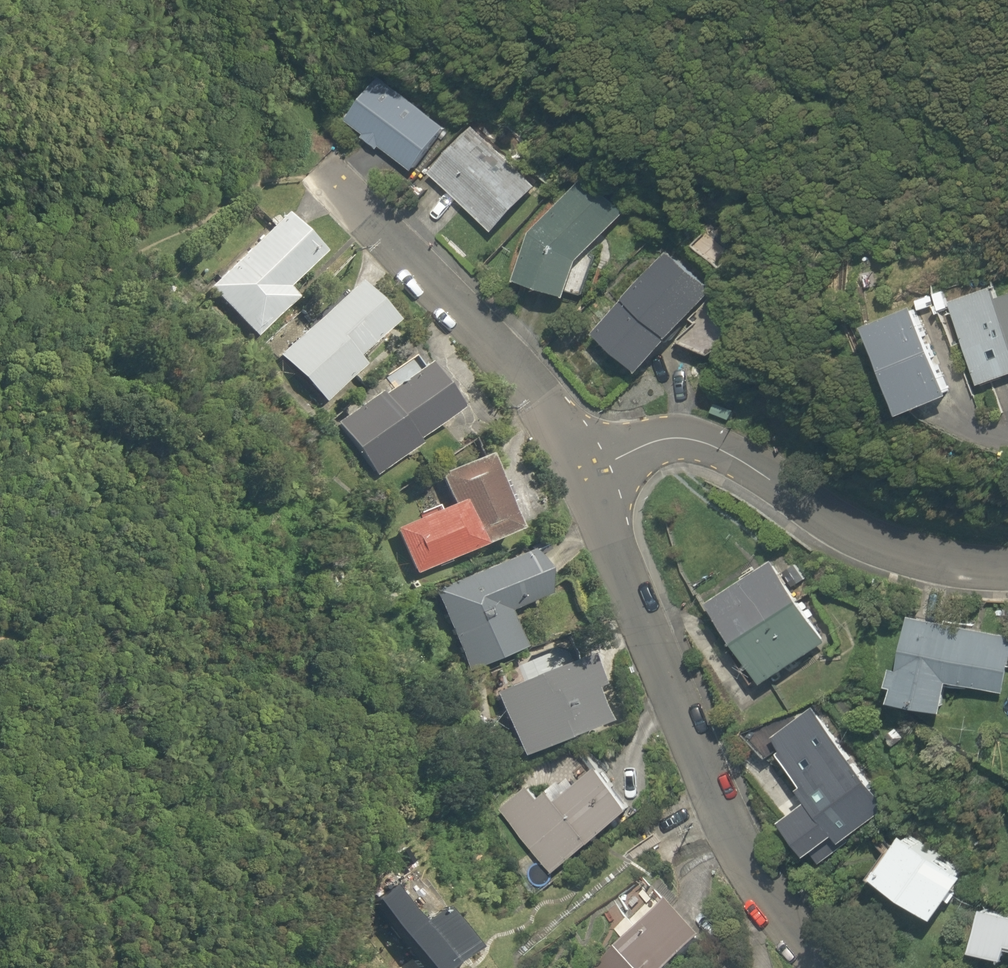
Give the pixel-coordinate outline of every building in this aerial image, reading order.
[(352,115),(369,129),(365,134),(385,150),(387,146),(415,169),(450,127),(386,74),(352,115)] [(431,171),(495,230),(537,185),(474,126),(431,171)] [(553,186),(561,176),(549,167),(541,177),(553,186)] [(520,278),(572,294),(583,258),(627,211),(588,174),(535,230),(520,278)] [(207,288),(256,336),(294,298),(285,288),(320,254),(281,214),(207,288)] [(599,331),(643,370),(715,288),(670,249),(599,331)] [(277,355),(323,402),(361,365),(354,358),(390,323),(352,283),(277,355)] [(981,382),(1007,373),(1007,293),(999,297),(995,286),(952,301),(981,382)] [(870,324),(906,411),(953,392),(917,304),(870,324)] [(335,423),(374,476),(416,444),(414,441),(457,410),(423,363),(380,395),(378,392),(335,423)] [(712,411),(730,419),(733,410),(716,403),(712,411)] [(394,529),(413,574),(515,530),(483,455),(438,474),(451,505),(394,529)] [(433,589),(468,671),(523,647),(508,611),(545,595),(526,550),(433,589)] [(713,599),(767,680),(828,640),(774,559),(713,599)] [(945,710),(952,680),(1006,691),(1007,680),(1007,633),(913,613),(902,667),(894,666),(891,684),(897,685),(894,699),(945,710)] [(518,757),(601,723),(587,690),(595,686),(582,656),(492,694),(518,757)] [(802,832),(825,863),(851,843),(847,838),(891,805),(816,705),(776,735),(786,748),(783,750),(807,783),(803,785),(825,815),(802,832)] [(894,746),(903,738),(895,729),(890,734),(892,736),(888,739),(894,746)] [(502,807),(554,871),(635,806),(601,764),(559,798),(551,789),(541,797),(531,784),(502,807)] [(878,874),(938,914),(966,873),(905,833),(878,874)] [(417,967),(443,967),(471,947),(441,906),(422,920),(395,884),(369,904),(417,967)] [(706,937),(671,899),(596,967),(672,967),(706,937)] [(1007,954),(1007,911),(985,906),(976,947),(1007,954)] [(613,930),(621,939),(635,927),(626,918),(613,930)]
